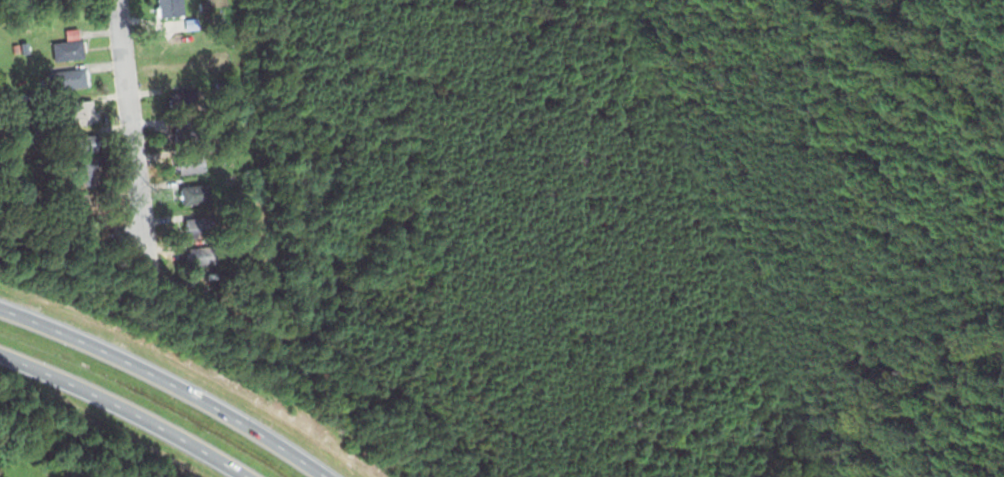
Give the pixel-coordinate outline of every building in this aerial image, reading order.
[(160,19),(186,16),(184,0),(158,0),(160,19)] [(66,28),(66,40),(80,39),(79,27),(66,28)] [(53,43),(55,61),(87,57),(84,39),(80,39),(66,40),(53,43)] [(11,44),(13,58),(29,56),(28,42),(11,44)] [(49,70),(50,90),(90,86),(89,67),(49,70)] [(20,75),(29,75),(30,85),(20,85),(20,75)] [(167,96),(169,113),(199,109),(196,92),(167,96)] [(74,100),(94,99),(96,120),(76,122),(74,100)] [(167,126),(168,145),(199,142),(197,123),(167,126)] [(78,135),(98,133),(99,153),(79,154),(78,135)] [(177,158),(179,175),(207,171),(205,155),(177,158)] [(97,182),(97,159),(78,159),(78,182),(97,182)] [(180,185),(182,205),(210,203),(208,182),(180,185)] [(176,222),(178,237),(210,234),(209,219),(176,222)] [(187,248),(189,268),(220,265),(218,245),(187,248)]
